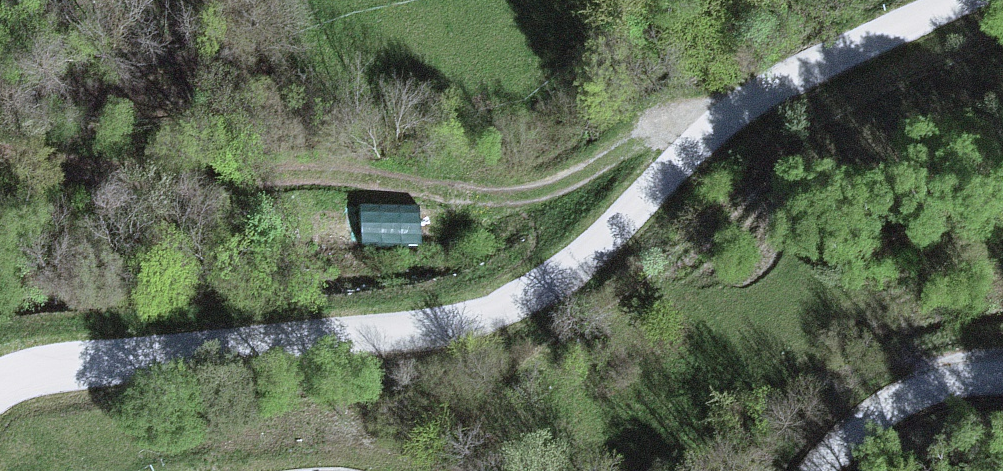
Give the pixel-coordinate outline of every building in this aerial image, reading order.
[(420,228),(420,195),(360,196),(360,229),(420,228)]
